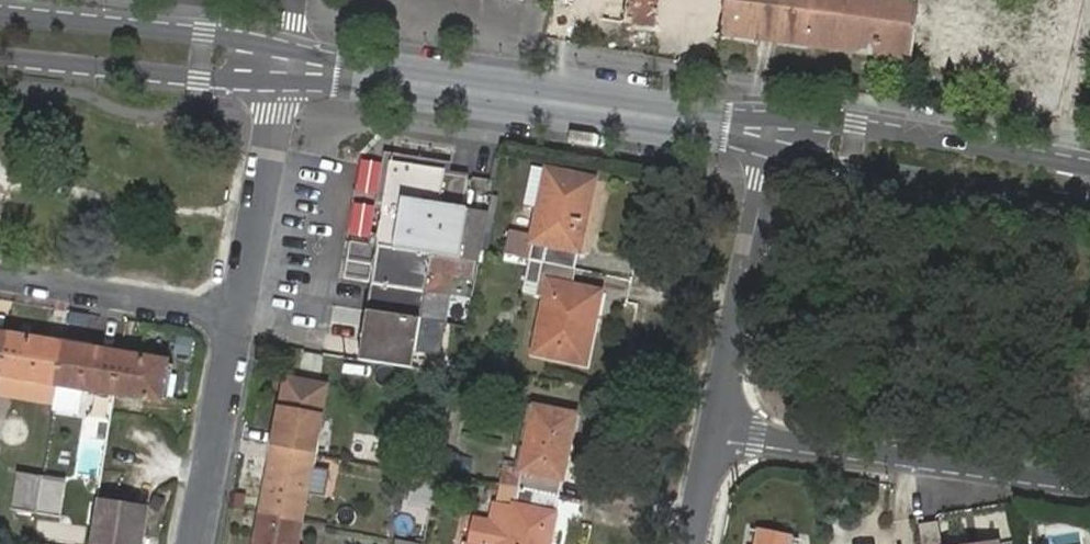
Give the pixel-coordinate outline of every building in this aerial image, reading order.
[(625,23),(656,27),(659,0),(628,0),(625,23)] [(781,0),(725,0),(724,5),(762,10),(757,40),(776,43),(781,0)] [(848,0),(781,0),(776,43),(811,47),(815,12),(846,15),(848,0)] [(870,0),(848,0),(846,15),(815,12),(811,47),(874,56),(878,20),(868,19),(870,0)] [(921,0),(870,0),(868,19),(878,20),(874,56),(912,61),(919,15),(921,0)] [(762,10),(724,5),(720,35),(757,40),(762,10)] [(484,245),(490,214),(465,210),(470,178),(394,165),(379,247),(432,256),(480,265),(484,245)] [(545,259),(579,267),(597,179),(548,167),(533,238),(550,242),(545,259)] [(432,256),(379,247),(373,283),(425,292),(453,297),(474,300),(480,265),(432,256)] [(575,285),(579,267),(545,259),(532,256),(528,275),(542,278),(541,281),(553,283),(539,351),(588,363),(597,326),(603,292),(575,285)] [(425,292),(373,283),(367,310),(420,319),(449,324),(453,297),(425,292)] [(411,370),(420,319),(367,310),(358,360),(411,370)] [(0,332),(0,378),(1,379),(8,334),(0,332)] [(66,343),(8,334),(1,379),(58,387),(66,343)] [(120,351),(66,343),(58,387),(112,396),(120,351)] [(167,359),(120,351),(112,396),(161,403),(167,359)] [(281,448),(317,454),(329,387),(287,380),(278,428),(283,429),(281,448)] [(509,466),(506,483),(517,486),(559,495),(567,458),(573,460),(577,443),(570,442),(576,413),(539,405),(531,441),(527,440),(521,469),(509,466)] [(283,429),(278,428),(275,446),(281,448),(283,429)] [(277,468),(281,448),(275,446),(271,467),(277,468)] [(304,524),(317,454),(281,448),(277,468),(271,467),(262,515),(304,524)] [(436,474),(439,457),(424,454),(421,471),(436,474)] [(37,516),(43,478),(19,473),(13,512),(37,516)] [(69,482),(43,478),(37,516),(63,520),(69,482)] [(434,501),(437,482),(415,478),(411,497),(434,501)] [(506,483),(501,504),(496,503),(493,521),(477,518),(472,543),(473,543),(549,543),(550,542),(542,541),(548,513),(555,515),(559,495),(517,486),(506,483)] [(95,503),(89,543),(144,543),(149,512),(95,503)] [(550,542),(555,515),(548,513),(542,541),(550,542)] [(304,524),(262,515),(257,543),(300,543),(304,524)] [(790,535),(788,534),(757,529),(754,543),(788,543),(790,535)]
